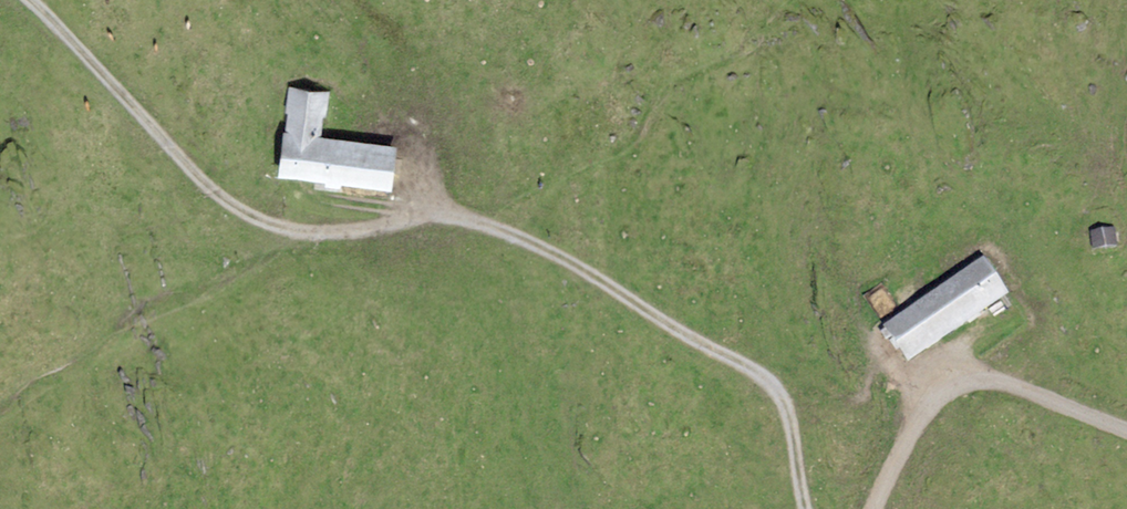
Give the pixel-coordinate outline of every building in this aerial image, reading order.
[(335,88),(289,83),(279,177),(399,190),(404,144),(330,136),(335,88)] [(1098,247),(1123,246),(1122,227),(1097,228),(1098,247)] [(990,268),(890,326),(915,368),(1015,310),(990,268)]
